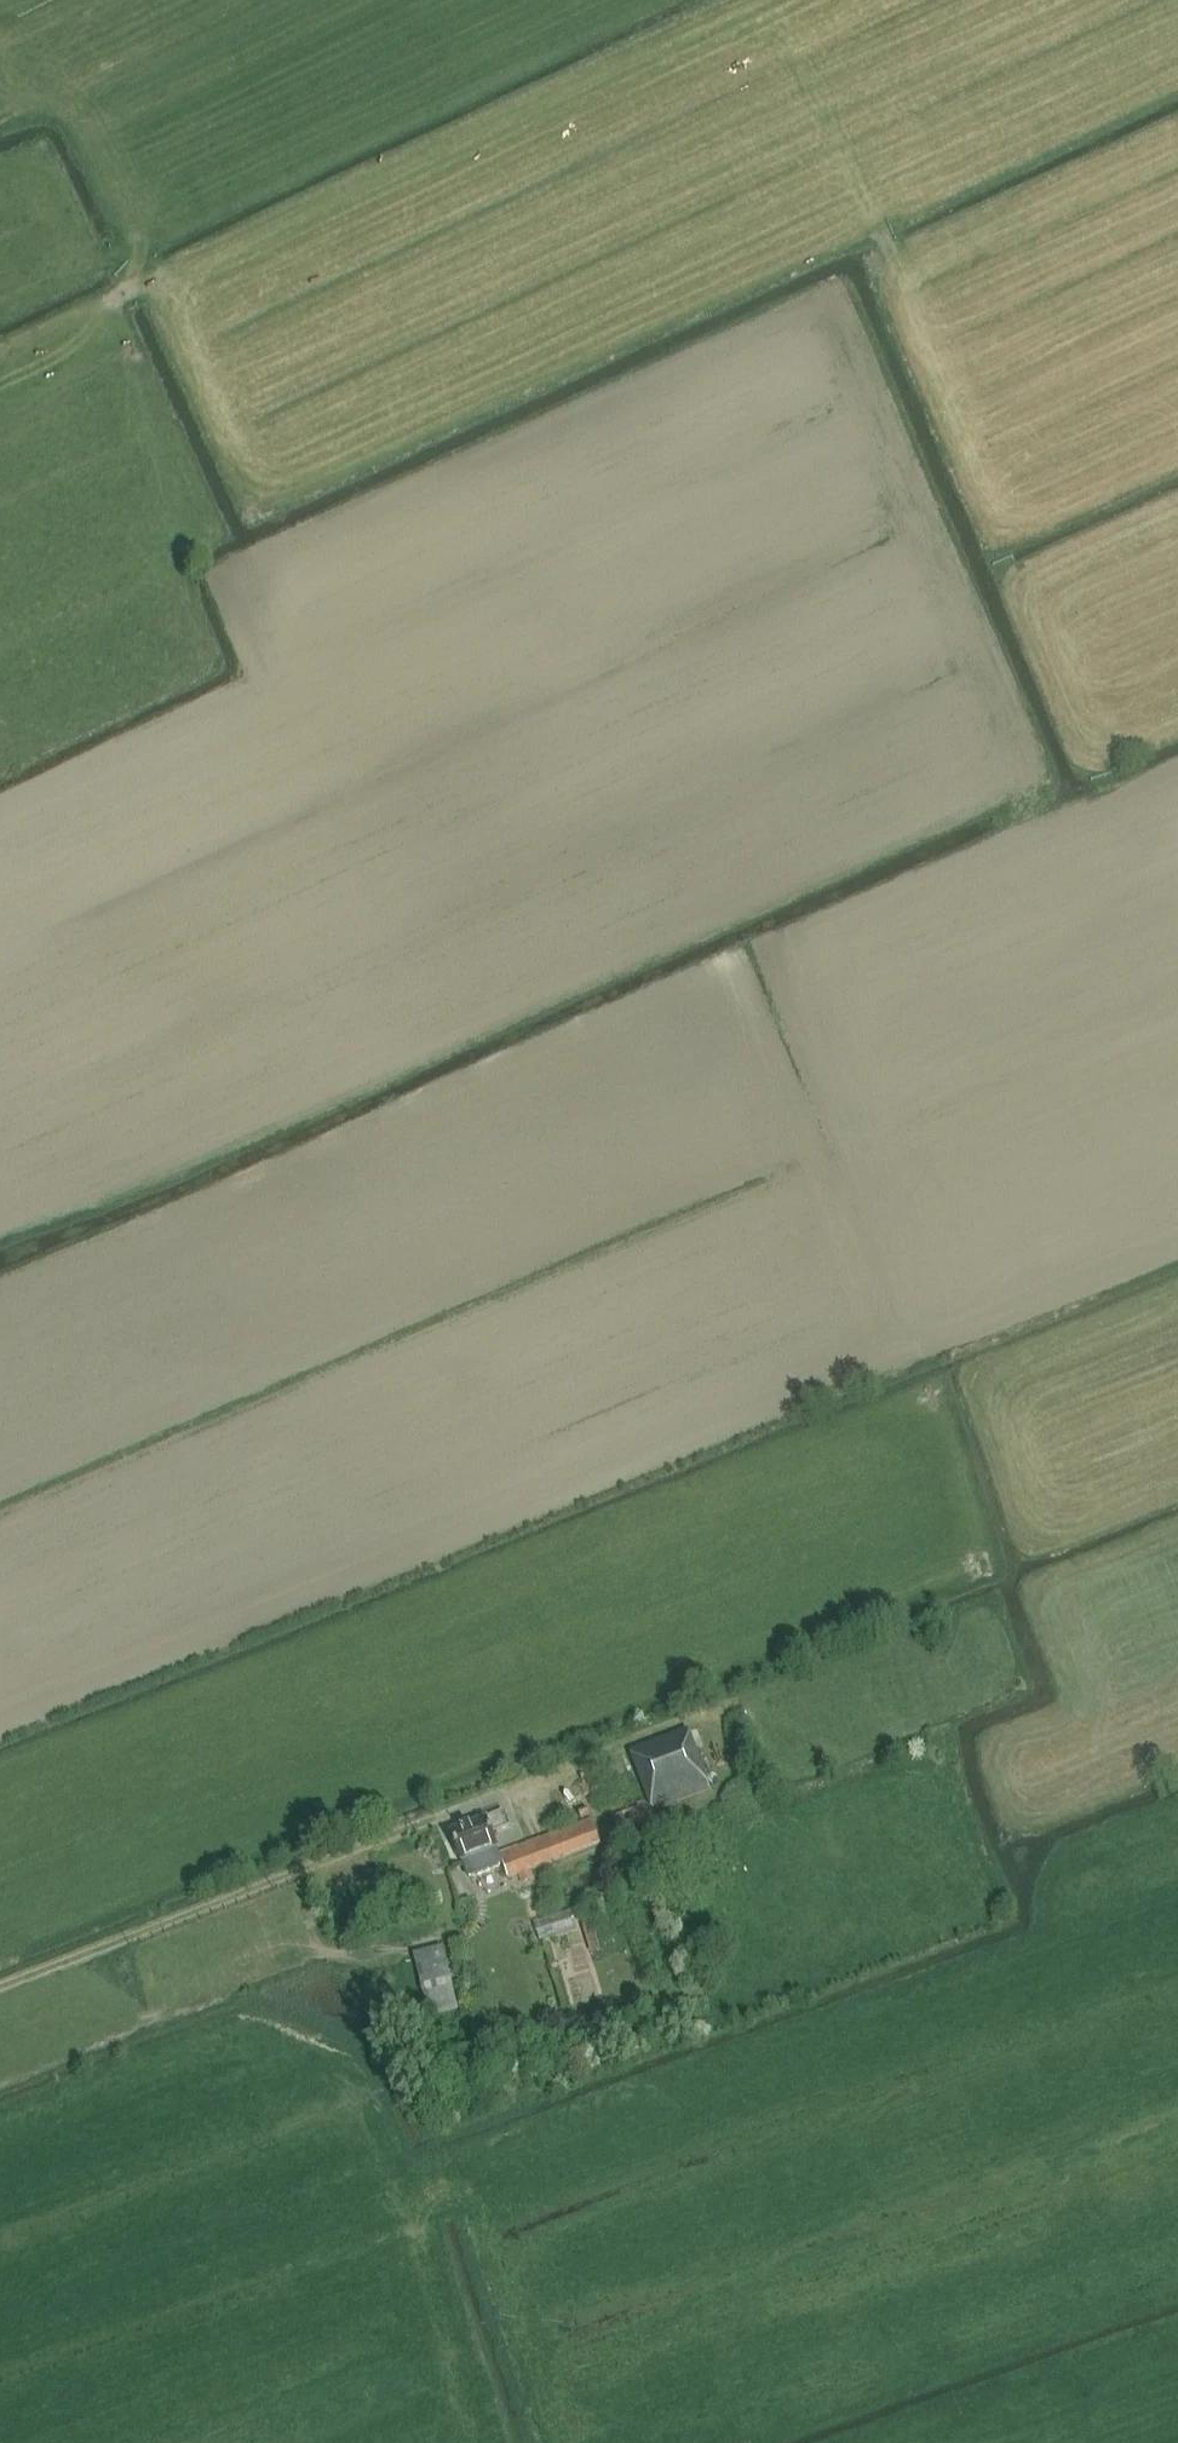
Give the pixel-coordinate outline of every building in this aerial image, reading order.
[(713,1790),(690,1729),(632,1750),(655,1812),(713,1790)] [(656,1823),(649,1804),(613,1818),(620,1837),(656,1823)] [(531,1870),(601,1844),(592,1819),(500,1853),(493,1834),(511,1828),(505,1813),(488,1820),(488,1819),(451,1833),(468,1880),(504,1867),(508,1879),(518,1875),(522,1884),(535,1880),(531,1870)] [(572,1910),(535,1922),(541,1941),(578,1929),(572,1910)] [(437,2016),(466,2007),(446,1944),(417,1953),(437,2016)]
